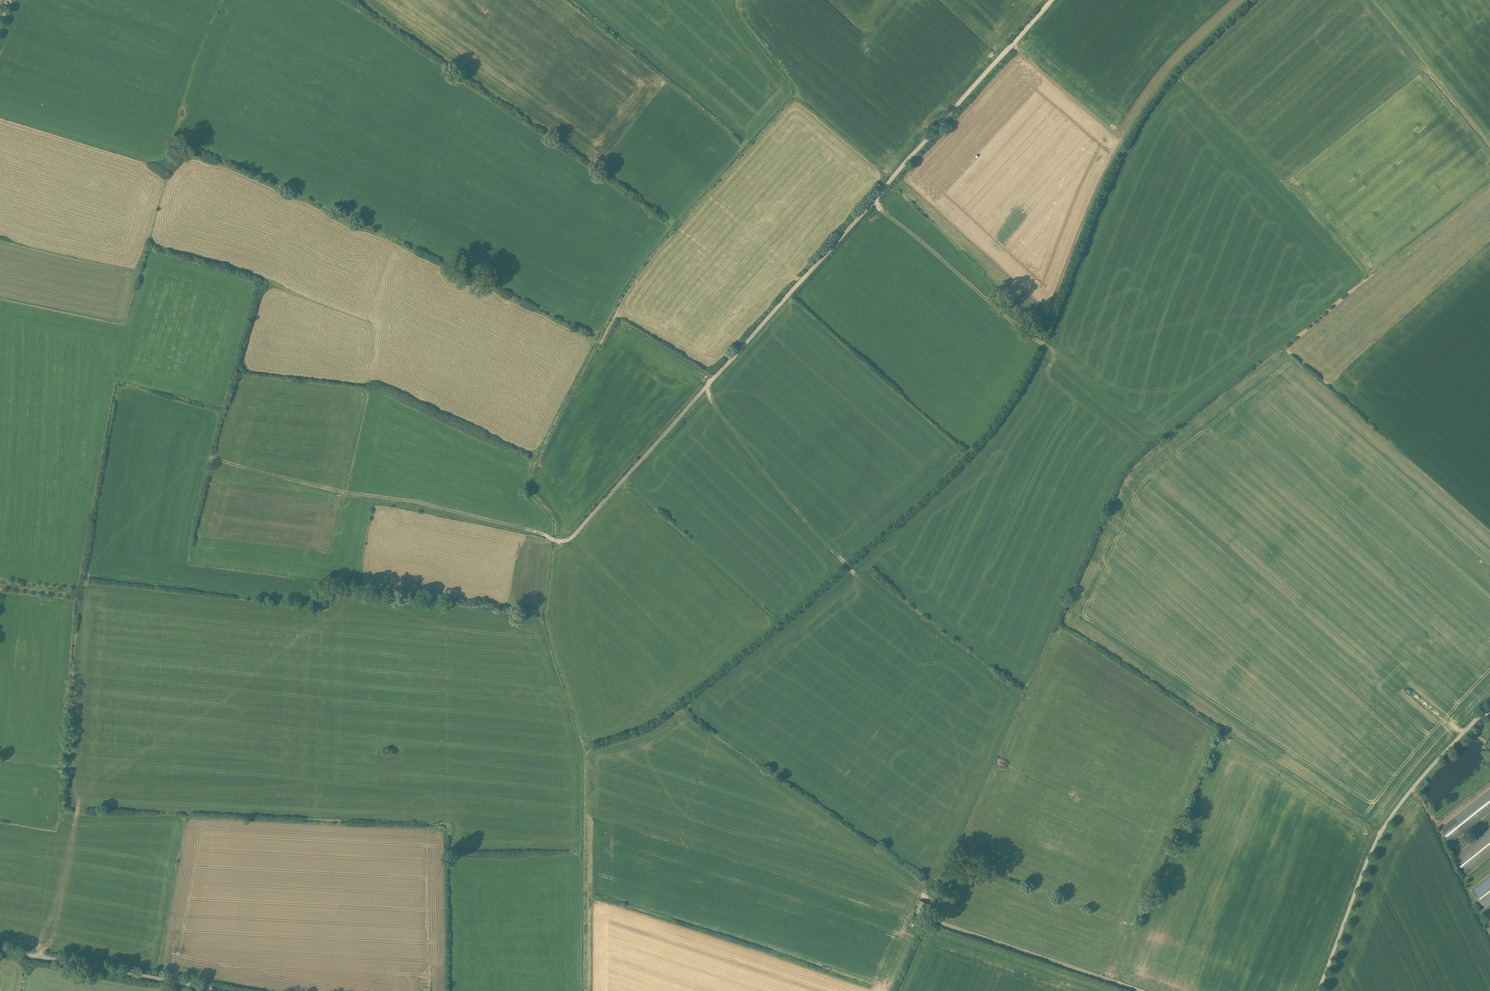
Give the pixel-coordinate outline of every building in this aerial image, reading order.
[(1459,854),(1471,869),(1489,854),(1489,830),(1459,854)] [(1471,891),(1484,907),(1489,902),(1489,876),(1471,891)] [(912,918),(920,921),(928,903),(919,899),(912,918)]
